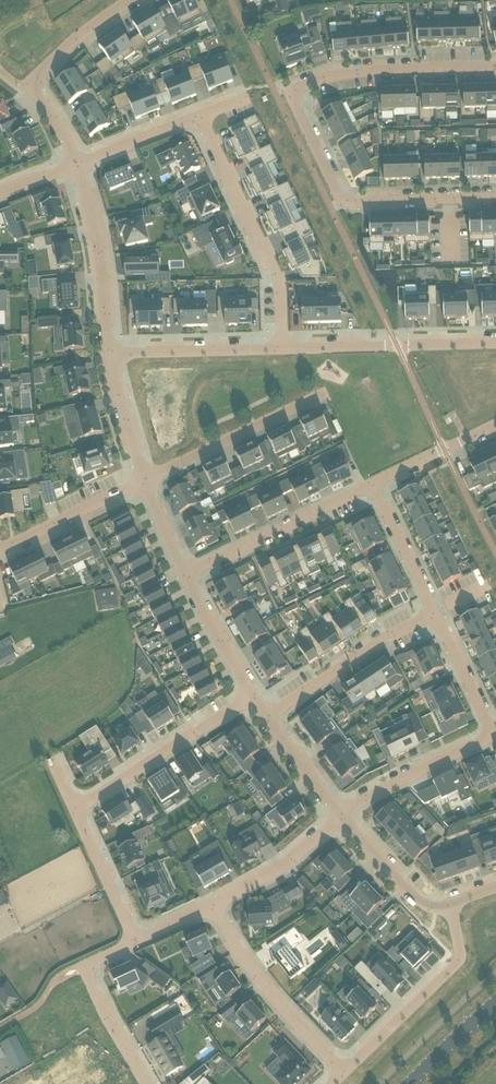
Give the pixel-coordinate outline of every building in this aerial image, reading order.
[(191,20),(189,16),(188,16),(181,0),(173,0),(168,2),(174,15),(167,18),(176,34),(182,30),(179,26),(191,20)] [(188,16),(189,16),(191,20),(195,28),(195,29),(207,23),(212,20),(209,13),(203,0),(196,4),(194,0),(181,0),(188,16)] [(279,13),(288,10),(285,0),(275,0),(279,13)] [(310,11),(302,14),(304,21),(319,16),(321,15),(320,8),(310,11)] [(154,34),(156,37),(167,31),(170,37),(176,34),(167,18),(161,21),(154,10),(143,16),(154,34)] [(468,42),(481,41),(480,21),(475,21),(475,12),(467,13),(468,42)] [(430,43),(443,42),(442,13),(434,13),(434,22),(429,22),(430,43)] [(443,42),(455,42),(455,21),(450,21),(450,13),(442,13),(443,42)] [(455,42),(468,42),(467,13),(459,13),(459,21),(455,21),(455,42)] [(417,43),(430,43),(429,22),(425,22),(425,14),(416,14),(417,43)] [(143,16),(132,23),(139,34),(133,38),(141,50),(146,46),(150,52),(161,46),(160,43),(156,37),(154,34),(143,16)] [(396,48),(394,19),(386,20),(387,28),(382,29),(384,49),(396,48)] [(396,48),(409,47),(407,26),(402,27),(401,19),(394,19),(396,48)] [(195,28),(191,20),(179,26),(182,30),(183,34),(195,28)] [(212,20),(207,23),(210,30),(216,27),(212,20)] [(371,51),(384,49),(382,29),(377,29),(376,21),(369,22),(371,51)] [(357,31),(359,52),(371,51),(369,22),(361,22),(362,30),(357,31)] [(346,53),(359,52),(357,31),(352,31),(351,23),(344,24),(346,53)] [(333,54),(346,53),(344,24),(336,25),(337,33),(331,33),(333,54)] [(299,38),(298,39),(282,45),(286,55),(283,55),(288,67),(286,68),(287,68),(297,65),(297,64),(299,63),(299,62),(306,59),(305,58),(306,57),(303,48),(312,45),(313,46),(322,42),(317,28),(308,32),(309,35),(299,38)] [(120,31),(109,38),(124,60),(135,52),(135,53),(141,50),(133,38),(127,42),(120,31)] [(170,37),(167,31),(156,37),(160,43),(170,37)] [(109,38),(99,46),(107,57),(101,61),(109,72),(114,69),(115,68),(114,67),(124,60),(109,38)] [(188,57),(186,50),(178,53),(180,60),(188,57)] [(212,61),(211,62),(221,86),(233,81),(228,69),(235,66),(229,53),(222,55),(225,62),(214,66),(212,61)] [(103,76),(109,72),(101,61),(95,65),(103,76)] [(199,65),(193,67),(198,80),(204,78),(209,90),(221,86),(211,62),(200,66),(199,65)] [(152,73),(150,67),(142,70),(144,76),(152,73)] [(186,70),(175,75),(176,77),(185,100),(196,96),(191,83),(198,80),(193,67),(186,70)] [(122,77),(115,68),(114,69),(117,73),(112,77),(116,81),(122,77)] [(62,93),(82,80),(76,69),(56,82),(62,93)] [(161,74),(164,82),(176,77),(173,69),(161,74)] [(173,105),(185,100),(176,77),(164,82),(163,79),(156,82),(157,85),(161,95),(168,92),(173,105)] [(89,91),(82,80),(62,93),(69,103),(81,96),(84,102),(95,96),(91,90),(89,91)] [(161,95),(157,85),(150,87),(151,88),(139,93),(140,95),(148,114),(160,110),(155,97),(161,95)] [(487,88),(487,107),(487,113),(495,112),(495,87),(487,88)] [(446,89),(446,109),(446,114),(458,114),(457,108),(457,89),(457,88),(446,89)] [(464,108),(476,108),(475,88),(464,88),(464,108)] [(475,88),(476,108),(487,107),(487,88),(475,88)] [(405,90),(405,112),(416,111),(416,89),(405,90)] [(423,109),(435,109),(434,89),(423,89),(423,109)] [(434,89),(435,109),(446,109),(446,89),(434,89)] [(393,90),(381,90),(382,112),(394,112),(393,90)] [(405,90),(393,90),(394,112),(405,112),(405,90)] [(120,96),(125,109),(131,106),(136,119),(148,114),(140,95),(128,100),(126,94),(120,96)] [(77,115),(83,126),(103,114),(97,103),(99,102),(95,96),(84,102),(88,108),(77,115)] [(118,111),(125,109),(120,96),(113,99),(118,111)] [(266,120),(278,116),(274,103),(262,107),(266,120)] [(340,105),(323,113),(327,123),(345,115),(340,105)] [(103,114),(83,126),(90,137),(110,124),(103,114)] [(345,115),(327,123),(332,134),(350,125),(345,115)] [(235,138),(229,140),(234,150),(256,139),(250,129),(260,124),(256,116),(230,128),(235,138)] [(12,134),(13,137),(14,138),(22,157),(27,155),(34,152),(38,150),(29,130),(21,134),(17,126),(18,125),(15,117),(0,124),(0,127),(2,132),(5,131),(7,136),(12,134)] [(337,144),(355,136),(350,125),(332,134),(337,144)] [(487,130),(487,138),(495,138),(495,129),(487,130)] [(256,139),(234,150),(239,159),(244,157),(248,166),(274,153),(270,146),(261,150),(256,139)] [(345,160),(363,151),(365,150),(360,140),(340,150),(345,160)] [(198,183),(197,182),(198,182),(193,172),(200,169),(188,145),(175,151),(175,150),(167,154),(165,155),(167,159),(165,159),(166,161),(168,161),(169,165),(177,161),(186,178),(182,180),(186,188),(186,189),(195,185),(195,184),(198,183)] [(363,151),(345,160),(350,170),(368,161),(363,151)] [(465,178),(477,177),(476,158),(476,152),(465,153),(466,177),(465,177),(465,178)] [(252,175),(247,177),(252,187),(273,176),(268,166),(278,161),(274,153),(248,166),(252,175)] [(395,155),(395,160),(396,180),(407,179),(407,160),(407,159),(407,154),(395,155)] [(436,156),(437,179),(448,178),(447,156),(447,154),(436,154),(436,156)] [(425,179),(437,179),(436,156),(425,157),(425,178),(425,179)] [(459,156),(447,156),(448,178),(460,178),(459,156)] [(488,177),(488,157),(476,158),(477,177),(488,177)] [(488,157),(488,177),(495,177),(495,157),(488,157)] [(418,159),(407,159),(407,160),(407,179),(419,179),(418,159)] [(395,160),(384,160),(384,179),(384,180),(396,180),(395,160)] [(368,161),(350,170),(355,180),(373,172),(368,161)] [(106,178),(104,179),(106,184),(106,183),(107,185),(110,192),(118,189),(120,194),(131,190),(135,199),(142,197),(155,191),(145,171),(134,175),(130,177),(127,169),(106,178)] [(273,176),(252,187),(256,196),(262,194),(266,203),(292,190),(288,183),(279,187),(273,176)] [(186,189),(186,188),(177,193),(183,206),(189,203),(193,211),(196,209),(201,221),(201,222),(201,223),(214,216),(212,213),(220,210),(209,188),(199,193),(195,185),(186,189)] [(66,220),(63,212),(64,212),(62,206),(60,201),(60,200),(52,202),(51,197),(48,189),(30,195),(34,204),(35,209),(43,207),(48,225),(48,226),(66,221),(66,220)] [(270,212),(265,214),(270,224),(291,213),(286,203),(296,198),(292,190),(266,203),(270,212)] [(153,224),(149,209),(130,213),(133,223),(118,226),(121,236),(124,235),(125,237),(124,238),(126,247),(148,241),(144,227),(153,224)] [(23,239),(20,232),(13,214),(2,218),(0,213),(0,230),(9,226),(15,242),(23,239)] [(291,213),(270,224),(274,233),(280,231),(284,240),(310,227),(306,220),(296,224),(291,213)] [(482,241),(482,216),(469,216),(470,242),(482,241)] [(493,216),(482,216),(482,241),(495,241),(494,236),(493,216)] [(417,218),(418,243),(430,243),(429,217),(417,218)] [(395,244),(395,238),(394,238),(394,218),(382,219),(383,244),(395,244)] [(394,238),(395,238),(405,238),(406,238),(405,218),(394,218),(394,238)] [(405,243),(418,243),(417,218),(405,218),(406,238),(405,238),(405,243)] [(370,244),(383,244),(382,219),(369,219),(370,244)] [(204,226),(192,232),(201,249),(206,247),(216,268),(224,264),(226,263),(227,265),(234,262),(233,260),(242,256),(241,254),(243,253),(240,246),(238,247),(237,246),(236,246),(229,229),(223,232),(210,239),(204,226)] [(288,248),(283,251),(287,261),(309,250),(304,240),(313,235),(310,227),(284,240),(288,248)] [(20,232),(23,239),(31,237),(27,229),(20,232)] [(172,230),(166,233),(171,244),(179,243),(172,230)] [(46,237),(31,240),(32,250),(47,248),(47,245),(54,244),(54,246),(58,268),(74,265),(72,252),(70,243),(63,245),(61,235),(46,237)] [(309,250),(287,261),(292,270),(297,268),(302,278),(320,278),(321,278),(320,261),(314,261),(309,250)] [(5,274),(5,263),(10,263),(10,252),(0,252),(0,274),(5,274)] [(141,254),(141,260),(126,261),(126,276),(146,276),(146,282),(171,282),(171,273),(158,273),(158,260),(151,260),(150,254),(141,254)] [(30,290),(40,289),(38,277),(28,278),(30,290)] [(43,294),(58,293),(59,310),(64,310),(69,309),(79,308),(77,291),(69,292),(68,282),(58,283),(57,280),(42,281),(43,294)] [(417,293),(418,320),(430,319),(430,306),(436,306),(436,293),(436,287),(428,287),(428,293),(417,293)] [(405,320),(418,320),(417,293),(405,293),(405,288),(397,288),(398,307),(405,307),(405,320)] [(455,297),(456,319),(468,318),(468,305),(475,305),(475,291),(455,292),(455,297)] [(206,299),(194,300),(194,306),(195,326),(207,326),(207,316),(216,316),(216,292),(206,292),(206,299)] [(444,319),(456,319),(455,297),(443,298),(443,292),(436,293),(436,306),(443,306),(444,319)] [(494,296),(494,294),(482,294),(482,318),(495,318),(494,296)] [(315,302),(316,302),(316,296),(315,296),(302,297),(302,306),(295,306),(295,311),(302,311),(303,323),(316,323),(315,302)] [(238,300),(239,300),(239,298),(238,298),(218,298),(218,312),(225,312),(226,326),(227,326),(239,325),(238,306),(238,300)] [(138,328),(150,328),(150,306),(150,300),(130,301),(130,315),(137,315),(137,328),(138,328)] [(150,306),(150,328),(162,327),(162,328),(163,327),(163,314),(170,314),(169,300),(150,300),(150,306)] [(194,306),(194,300),(174,300),(174,314),(181,314),(182,327),(195,326),(194,306)] [(258,300),(239,300),(238,300),(238,306),(239,325),(251,325),(252,325),(251,312),(258,311),(258,300)] [(328,301),(316,302),(315,302),(316,323),(328,323),(328,302),(328,301)] [(328,302),(328,323),(341,323),(341,315),(348,315),(348,310),(341,310),(340,301),(328,301),(328,302)] [(58,319),(38,321),(38,329),(58,328),(58,319)] [(74,326),(63,327),(64,344),(54,345),(54,353),(65,352),(65,351),(83,349),(82,339),(83,339),(83,336),(82,336),(82,334),(83,334),(82,331),(81,328),(74,328),(74,326)] [(70,394),(90,390),(88,381),(90,381),(88,373),(87,374),(86,369),(70,372),(68,365),(55,367),(56,375),(66,373),(70,394)] [(40,369),(33,370),(35,378),(41,376),(40,369)] [(30,375),(22,375),(23,384),(31,384),(30,375)] [(6,412),(4,389),(12,388),(11,376),(0,377),(0,412),(6,412)] [(83,413),(81,404),(63,409),(67,426),(76,423),(79,438),(84,437),(84,438),(102,433),(99,423),(100,423),(98,416),(96,410),(83,413)] [(312,416),(310,417),(320,438),(320,439),(320,440),(331,436),(332,438),(338,435),(332,423),(327,426),(320,412),(317,414),(317,413),(311,415),(312,416)] [(47,423),(45,415),(37,417),(39,425),(47,423)] [(0,428),(0,448),(14,446),(23,445),(19,417),(5,418),(6,428),(0,428)] [(320,438),(310,417),(308,418),(307,417),(302,420),(302,421),(300,422),(306,436),(300,438),(305,449),(311,446),(310,443),(320,439),(320,438)] [(294,441),(288,428),(285,429),(285,428),(279,431),(280,432),(278,433),(288,454),(298,449),(300,454),(306,451),(305,449),(300,439),(294,441)] [(268,454),(273,464),(273,465),(277,473),(282,471),(281,468),(283,468),(278,459),(288,454),(278,433),(268,438),(274,451),(268,454)] [(248,448),(246,449),(257,471),(257,472),(273,465),(273,464),(268,454),(262,457),(256,444),(253,445),(252,444),(247,447),(248,448)] [(257,471),(246,449),(235,454),(242,467),(236,470),(241,479),(257,471)] [(81,475),(84,487),(98,480),(96,471),(110,467),(110,466),(112,465),(109,457),(107,457),(105,450),(80,458),(85,474),(81,475)] [(9,482),(20,480),(18,467),(25,466),(24,452),(24,451),(4,454),(6,465),(0,466),(0,485),(9,484),(9,482)] [(333,465),(342,483),(352,478),(345,465),(351,462),(346,452),(340,455),(343,461),(333,465)] [(481,458),(493,484),(495,483),(495,463),(491,453),(481,458)] [(475,473),(463,479),(469,491),(481,486),(482,490),(493,484),(481,458),(470,463),(475,473)] [(230,473),(223,459),(221,460),(220,460),(215,462),(215,463),(213,464),(223,485),(224,485),(233,480),(235,483),(241,480),(241,479),(236,470),(230,473)] [(332,488),(342,483),(333,465),(328,468),(325,462),(314,467),(319,478),(325,475),(332,488)] [(224,485),(223,485),(213,464),(211,465),(211,464),(205,467),(206,468),(203,469),(210,482),(204,485),(209,496),(225,488),(224,485)] [(313,481),(319,478),(314,467),(298,475),(310,499),(320,494),(313,481)] [(282,483),(287,493),(293,490),(299,504),(310,499),(298,475),(300,481),(291,486),(288,480),(282,483)] [(170,493),(175,503),(192,494),(188,484),(190,483),(187,477),(177,482),(179,488),(170,493)] [(41,483),(44,496),(54,493),(51,482),(41,483)] [(52,484),(57,499),(65,496),(61,482),(52,484)] [(277,488),(267,493),(277,514),(287,509),(281,496),(287,493),(282,483),(276,486),(277,488)] [(400,494),(405,505),(418,498),(422,497),(424,496),(419,485),(400,494)] [(0,497),(0,515),(0,518),(0,519),(15,517),(14,512),(25,511),(23,496),(30,495),(29,490),(7,493),(7,496),(0,497)] [(266,490),(250,498),(255,509),(261,506),(267,519),(277,514),(267,493),(266,490)] [(438,497),(435,490),(430,493),(433,499),(438,497)] [(192,494),(175,503),(179,513),(189,509),(192,514),(203,509),(200,503),(197,504),(192,494)] [(405,505),(409,515),(423,509),(426,507),(422,497),(418,498),(405,505)] [(255,509),(250,498),(243,501),(246,507),(236,512),(245,530),(255,525),(249,512),(255,509)] [(423,509),(409,515),(414,525),(427,519),(431,517),(426,507),(423,509)] [(190,535),(211,525),(208,526),(203,517),(206,515),(203,509),(192,514),(195,520),(185,525),(190,535)] [(245,530),(236,512),(226,517),(223,511),(217,514),(222,524),(228,522),(235,535),(245,530)] [(116,537),(133,528),(130,529),(128,524),(132,522),(127,514),(110,522),(114,531),(117,536),(116,537)] [(354,544),(357,543),(357,542),(378,532),(373,520),(366,523),(362,516),(345,524),(354,544)] [(432,529),(436,527),(431,517),(427,519),(414,525),(419,535),(432,529)] [(449,533),(454,530),(451,524),(446,526),(449,533)] [(219,541),(211,525),(190,535),(195,546),(205,541),(208,547),(219,541)] [(419,535),(424,545),(437,539),(441,537),(441,536),(436,527),(432,529),(419,535)] [(133,528),(116,537),(120,545),(123,550),(122,551),(139,542),(136,543),(133,538),(137,536),(133,528)] [(457,537),(454,530),(449,533),(452,539),(457,537)] [(331,531),(322,535),(329,549),(321,552),(325,560),(328,567),(336,563),(332,557),(341,552),(331,531)] [(357,542),(357,543),(362,554),(367,552),(370,558),(375,556),(372,549),(384,543),(378,532),(357,542)] [(83,534),(73,539),(84,562),(93,557),(95,561),(102,558),(96,546),(90,549),(83,534)] [(315,539),(306,542),(317,564),(325,560),(321,552),(329,549),(322,535),(322,534),(314,538),(315,539)] [(437,539),(424,545),(429,555),(440,549),(448,546),(443,535),(441,536),(441,537),(437,539)] [(73,539),(63,544),(74,567),(77,573),(87,568),(84,562),(73,539)] [(139,542),(122,551),(126,559),(129,564),(128,565),(146,556),(142,557),(140,552),(144,550),(139,542)] [(317,564),(306,542),(299,546),(299,545),(291,549),(292,550),(298,563),(305,560),(309,568),(317,564)] [(74,567),(63,544),(52,549),(59,563),(54,566),(57,574),(58,576),(64,573),(63,571),(74,567)] [(440,549),(429,555),(434,565),(445,560),(453,556),(448,546),(440,549)] [(298,563),(292,550),(283,554),(294,576),(302,572),(305,578),(312,575),(309,568),(305,560),(298,563)] [(467,557),(464,550),(459,553),(462,559),(467,557)] [(40,554),(30,559),(41,582),(57,574),(54,566),(53,565),(47,567),(43,560),(40,554)] [(283,554),(275,558),(281,572),(274,575),(278,583),(282,590),(289,586),(286,579),(294,576),(283,554)] [(146,556),(128,565),(133,573),(135,578),(131,580),(132,580),(152,570),(149,571),(146,566),(150,564),(146,556)] [(365,560),(363,561),(366,567),(371,579),(396,567),(390,556),(378,562),(375,556),(370,558),(365,560)] [(458,566),(453,556),(445,560),(434,565),(438,575),(449,570),(458,566)] [(267,562),(259,566),(269,587),(278,583),(274,575),(281,572),(275,558),(274,557),(266,561),(267,562)] [(30,559),(20,564),(31,587),(30,585),(29,582),(38,577),(40,581),(41,582),(30,559)] [(477,569),(474,563),(469,565),(472,572),(477,569)] [(31,587),(20,564),(10,569),(13,576),(8,579),(13,596),(13,597),(14,596),(20,593),(21,593),(21,592),(22,591),(30,587),(31,587)] [(449,570),(438,575),(444,586),(463,576),(458,566),(449,570)] [(382,588),(401,579),(396,567),(371,579),(377,591),(380,589),(382,588)] [(152,570),(132,580),(136,589),(137,588),(140,594),(156,585),(154,579),(156,578),(152,570)] [(109,574),(103,577),(106,583),(112,580),(109,574)] [(241,589),(241,590),(243,589),(237,577),(231,580),(228,574),(224,576),(227,582),(215,589),(216,589),(221,600),(241,589)] [(102,583),(99,576),(92,579),(95,586),(102,583)] [(84,579),(88,586),(94,583),(90,577),(84,579)] [(380,589),(379,590),(385,601),(389,599),(394,610),(405,604),(400,594),(405,591),(407,590),(401,579),(382,588),(381,589),(380,589)] [(159,591),(156,585),(140,594),(142,599),(141,600),(145,608),(166,597),(161,589),(159,591)] [(30,587),(22,591),(25,598),(33,594),(30,587)] [(115,588),(97,592),(100,612),(119,608),(115,588)] [(241,589),(221,600),(227,611),(239,605),(243,611),(247,609),(247,608),(255,604),(251,597),(247,600),(241,590),(241,589)] [(166,597),(145,608),(148,607),(151,612),(155,620),(172,611),(168,603),(164,605),(162,600),(166,598),(166,597)] [(354,634),(362,629),(353,617),(360,612),(355,605),(351,599),(344,603),(348,609),(341,614),(354,634)] [(368,625),(376,620),(363,600),(355,605),(360,612),(353,617),(362,629),(362,630),(369,626),(368,625)] [(247,609),(243,611),(246,617),(234,624),(235,624),(241,635),(262,622),(256,612),(259,610),(255,604),(247,608),(247,609)] [(482,622),(485,621),(479,610),(460,619),(465,630),(479,623),(482,622)] [(173,611),(172,611),(155,620),(156,620),(158,625),(162,633),(180,624),(176,616),(172,619),(169,613),(173,611)] [(338,627),(346,639),(354,634),(341,614),(333,619),(329,613),(322,617),(326,624),(331,631),(338,627)] [(269,633),(262,622),(241,635),(247,645),(247,646),(259,639),(262,645),(272,639),(269,633)] [(484,633),(487,632),(482,622),(479,623),(465,630),(470,640),(484,633)] [(180,624),(162,633),(163,634),(163,633),(166,639),(170,647),(187,638),(183,630),(179,632),(176,627),(180,625),(180,624)] [(319,629),(332,649),(339,644),(339,645),(347,640),(346,639),(338,627),(331,631),(326,624),(319,629)] [(309,664),(317,659),(309,646),(316,641),(311,633),(307,627),(300,632),(305,638),(296,644),(309,664)] [(325,653),(332,649),(319,629),(311,633),(316,641),(309,646),(317,659),(318,660),(326,654),(325,653)] [(491,641),(487,632),(484,633),(470,640),(475,650),(487,644),(491,642),(491,641)] [(17,658),(11,646),(15,644),(11,637),(0,643),(0,651),(0,668),(17,658)] [(173,652),(177,660),(195,651),(190,643),(186,645),(184,640),(187,638),(170,647),(171,647),(173,652)] [(272,639),(262,645),(266,651),(255,658),(255,659),(262,669),(275,660),(283,656),(285,655),(275,638),(272,639)] [(475,650),(479,660),(491,654),(495,652),(495,645),(494,640),(491,641),(491,642),(487,644),(475,650)] [(411,661),(416,670),(439,659),(434,648),(423,654),(420,648),(405,655),(408,662),(411,661)] [(139,649),(138,650),(138,670),(141,668),(148,664),(139,649)] [(195,651),(177,660),(178,660),(181,665),(185,673),(202,665),(198,657),(194,659),(191,653),(195,652),(195,651)] [(491,654),(479,660),(484,670),(495,665),(495,664),(495,652),(491,654)] [(293,672),(283,656),(275,660),(262,669),(268,679),(268,680),(280,673),(284,679),(293,672)] [(439,659),(416,670),(420,679),(417,680),(421,687),(434,681),(431,675),(444,669),(442,666),(444,666),(441,661),(440,661),(439,659)] [(385,660),(374,667),(386,686),(389,690),(404,680),(395,663),(390,667),(385,660)] [(489,680),(495,677),(495,664),(495,665),(484,670),(489,680)] [(202,665),(185,673),(185,674),(186,673),(192,687),(210,678),(206,670),(202,672),(199,667),(202,665)] [(386,686),(374,667),(364,674),(374,691),(376,693),(386,686)] [(374,691),(364,674),(353,681),(364,698),(374,691)] [(210,678),(192,687),(193,686),(200,700),(218,691),(213,683),(209,685),(207,680),(210,678)] [(440,680),(421,689),(425,698),(427,703),(432,700),(437,711),(439,710),(459,700),(458,699),(460,698),(457,693),(455,694),(452,687),(445,690),(440,680)] [(364,698),(353,681),(342,688),(348,698),(340,703),(350,717),(359,711),(358,710),(368,704),(364,698)] [(155,692),(146,697),(151,705),(165,726),(175,720),(173,718),(167,708),(174,704),(166,691),(158,696),(155,692)] [(134,705),(128,696),(125,701),(130,708),(134,705)] [(309,734),(310,735),(325,723),(326,724),(329,721),(321,710),(329,704),(323,697),(309,707),(315,714),(301,724),(304,728),(303,729),(308,735),(309,734)] [(396,698),(385,705),(387,709),(398,702),(396,698)] [(445,723),(438,726),(444,737),(458,730),(454,720),(465,714),(462,707),(464,706),(461,701),(459,702),(459,700),(439,710),(445,723)] [(124,715),(130,712),(124,703),(119,706),(124,715)] [(164,729),(163,728),(165,726),(151,705),(135,716),(136,717),(141,725),(148,720),(156,732),(158,731),(158,733),(164,729)] [(385,705),(380,709),(384,716),(387,714),(389,712),(387,709),(385,705)] [(394,726),(393,726),(406,753),(419,746),(414,735),(424,730),(416,713),(407,717),(410,722),(404,725),(396,729),(394,726)] [(141,725),(136,717),(123,725),(127,732),(113,740),(123,755),(140,744),(136,737),(145,731),(141,725)] [(331,745),(344,735),(332,719),(329,721),(326,724),(325,723),(310,735),(310,736),(309,737),(314,743),(315,743),(318,746),(327,740),(331,745)] [(406,753),(393,726),(389,728),(381,732),(379,729),(373,732),(380,748),(386,745),(392,757),(393,759),(406,753)] [(109,747),(97,727),(86,733),(96,749),(75,763),(86,779),(109,764),(107,762),(101,752),(109,747)] [(229,756),(231,755),(251,740),(251,739),(252,739),(247,732),(246,733),(243,729),(229,739),(224,731),(210,742),(216,750),(222,746),(229,756)] [(334,750),(326,757),(334,768),(352,755),(351,754),(344,744),(348,741),(344,735),(331,745),(334,750)] [(247,772),(258,764),(252,757),(259,751),(256,747),(257,746),(253,740),(252,741),(251,740),(231,755),(245,774),(247,772)] [(386,745),(380,748),(386,760),(392,757),(386,745)] [(355,752),(351,754),(352,755),(334,768),(333,769),(338,776),(339,775),(342,779),(349,774),(354,779),(368,769),(355,752)] [(204,768),(206,770),(203,772),(191,754),(177,763),(189,782),(198,776),(203,783),(211,778),(213,781),(221,775),(212,762),(204,768)] [(382,754),(377,757),(380,763),(386,761),(382,754)] [(475,762),(474,760),(467,763),(468,765),(465,766),(474,785),(486,779),(490,787),(495,784),(495,770),(495,769),(489,772),(482,758),(475,762)] [(258,793),(259,792),(279,778),(271,766),(264,771),(259,763),(258,764),(247,772),(253,780),(249,782),(258,793)] [(179,779),(173,783),(165,771),(148,782),(152,788),(149,789),(159,806),(171,798),(176,805),(190,797),(179,779)] [(435,787),(430,789),(435,800),(440,797),(441,797),(442,800),(458,793),(459,795),(458,796),(462,803),(471,799),(467,791),(465,792),(464,790),(468,788),(462,775),(456,778),(453,772),(438,780),(440,784),(435,787)] [(287,789),(279,778),(259,792),(272,809),(284,800),(280,794),(287,789)] [(135,803),(129,807),(123,798),(103,811),(112,825),(131,813),(133,816),(141,812),(146,819),(155,814),(144,797),(135,803)] [(239,803),(232,807),(237,817),(245,813),(239,803)] [(301,808),(297,803),(292,807),(285,812),(283,813),(279,807),(265,817),(270,823),(273,822),(281,832),(306,814),(304,812),(305,811),(302,807),(301,808)] [(376,819),(384,828),(402,811),(394,803),(376,819)] [(418,805),(413,809),(417,813),(422,809),(418,805)] [(419,813),(425,819),(430,815),(424,809),(419,813)] [(402,811),(384,828),(388,832),(391,836),(409,820),(406,816),(402,811)] [(262,819),(257,813),(252,817),(256,823),(262,819)] [(430,815),(425,819),(432,827),(437,822),(430,815)] [(399,844),(413,831),(407,823),(410,820),(409,820),(391,836),(399,844)] [(449,820),(443,822),(449,828),(452,826),(449,820)] [(441,827),(437,823),(432,827),(436,831),(441,827)] [(454,829),(456,835),(468,830),(466,824),(454,829)] [(135,833),(138,841),(152,835),(148,827),(135,833)] [(244,842),(231,849),(242,867),(255,860),(253,857),(255,856),(256,857),(256,856),(259,854),(259,855),(260,855),(259,853),(261,852),(254,840),(261,836),(256,828),(246,834),(249,840),(245,843),(244,842)] [(446,838),(456,835),(454,829),(449,830),(446,838)] [(406,852),(421,839),(415,832),(413,831),(399,844),(406,852)] [(429,847),(421,839),(406,852),(414,861),(429,847)] [(492,839),(480,844),(479,839),(472,842),(477,856),(484,854),(488,865),(495,862),(495,850),(492,839)] [(172,840),(164,844),(170,855),(177,851),(172,840)] [(136,841),(119,849),(122,857),(123,861),(124,861),(128,869),(136,865),(137,869),(146,865),(144,861),(145,861),(136,841)] [(215,853),(203,859),(216,882),(229,874),(222,863),(229,859),(218,841),(211,846),(215,853)] [(469,847),(461,850),(469,872),(479,868),(478,866),(475,857),(473,850),(470,850),(469,847)] [(452,853),(451,854),(459,876),(469,872),(461,850),(462,853),(453,856),(452,853)] [(321,869),(327,877),(345,861),(336,852),(331,857),(326,851),(312,863),(319,871),(321,869)] [(426,853),(419,859),(425,866),(429,862),(430,862),(427,859),(430,857),(426,853)] [(442,860),(449,879),(459,876),(451,854),(441,857),(442,860)] [(216,882),(203,859),(193,865),(191,861),(184,864),(192,880),(198,877),(205,888),(216,882)] [(439,883),(449,879),(442,860),(432,864),(439,883)] [(154,907),(155,909),(165,904),(164,902),(168,901),(160,885),(169,881),(160,861),(141,870),(148,886),(139,890),(148,910),(154,907)] [(345,861),(327,877),(326,878),(339,893),(352,881),(347,876),(353,870),(345,861)] [(315,890),(303,877),(297,882),(309,895),(315,890)] [(283,891),(288,901),(301,893),(295,883),(283,891)] [(353,913),(374,893),(365,884),(356,893),(352,888),(342,897),(347,902),(344,904),(353,913)] [(383,902),(374,893),(353,913),(361,922),(361,923),(368,930),(381,917),(374,911),(383,902)] [(273,924),(272,914),(278,911),(271,898),(253,909),(248,909),(249,911),(245,913),(249,921),(250,926),(252,926),(255,931),(266,925),(273,924)] [(328,906),(322,911),(326,916),(332,911),(328,906)] [(368,930),(366,932),(376,942),(382,936),(378,932),(387,923),(381,917),(368,930)] [(357,927),(346,938),(351,944),(362,933),(357,927)] [(276,960),(278,963),(291,980),(297,974),(298,975),(305,970),(291,952),(291,951),(298,945),(292,937),(289,933),(295,929),(294,928),(267,946),(269,949),(271,948),(278,957),(276,958),(272,961),(273,962),(276,960)] [(214,965),(216,964),(215,964),(208,952),(212,950),(204,934),(203,931),(198,934),(185,940),(189,947),(194,958),(197,964),(203,973),(214,965)] [(336,931),(330,935),(337,945),(336,946),(341,952),(348,947),(336,931)] [(393,947),(387,954),(397,964),(403,958),(405,961),(412,968),(415,971),(421,965),(419,963),(423,960),(424,961),(433,953),(413,932),(395,949),(393,947)] [(332,962),(340,971),(347,965),(339,956),(332,962)] [(379,980),(391,994),(404,981),(384,961),(372,973),(362,962),(354,969),(372,987),(379,980)] [(133,969),(131,965),(111,974),(120,992),(137,984),(143,988),(149,979),(134,969),(133,969)] [(219,972),(214,965),(203,973),(196,977),(206,992),(214,987),(223,1001),(217,1004),(221,1009),(241,989),(241,988),(230,973),(222,978),(219,974),(220,974),(219,972)] [(150,980),(163,989),(170,980),(157,971),(150,980)] [(320,975),(315,979),(319,983),(324,979),(320,975)] [(319,983),(315,979),(304,990),(309,996),(321,985),(319,983)] [(355,1012),(361,1019),(363,1017),(365,1019),(376,1008),(365,996),(371,991),(360,980),(350,990),(354,994),(347,1000),(357,1011),(355,1012)] [(12,990),(7,981),(0,985),(0,996),(1,997),(12,990)] [(332,996),(321,1006),(328,1013),(329,1015),(323,1021),(342,1040),(354,1029),(347,1021),(351,1017),(357,1023),(358,1023),(332,996)] [(58,1004),(45,1010),(49,1017),(54,1015),(60,1026),(82,1014),(79,1008),(78,1008),(75,1002),(61,1010),(58,1004)] [(266,1020),(251,1003),(241,1012),(234,1003),(218,1014),(223,1022),(225,1020),(230,1025),(237,1018),(246,1027),(240,1033),(247,1040),(253,1034),(252,1032),(266,1020)] [(176,1008),(155,1021),(163,1034),(184,1021),(176,1008)] [(82,1014),(60,1026),(66,1038),(61,1040),(65,1047),(77,1040),(74,1034),(88,1027),(85,1021),(86,1021),(82,1014)] [(17,1036),(1,1044),(14,1071),(30,1063),(17,1036)] [(157,1042),(149,1046),(167,1077),(183,1067),(179,1060),(165,1037),(157,1042)] [(311,1071),(310,1070),(304,1063),(304,1062),(284,1041),(281,1044),(279,1046),(278,1047),(276,1049),(273,1052),(273,1053),(279,1059),(280,1059),(285,1065),(283,1067),(280,1070),(279,1070),(279,1071),(273,1076),(273,1077),(280,1083),(297,1083),(311,1071)] [(80,1045),(68,1052),(72,1059),(76,1056),(83,1067),(105,1054),(101,1048),(100,1048),(97,1043),(83,1051),(80,1045)] [(83,1067),(89,1078),(85,1081),(87,1083),(95,1083),(101,1080),(97,1074),(111,1066),(108,1061),(109,1060),(105,1054),(83,1067)] [(205,1078),(211,1071),(205,1065),(184,1082),(186,1081),(188,1083),(211,1083),(205,1078)]
